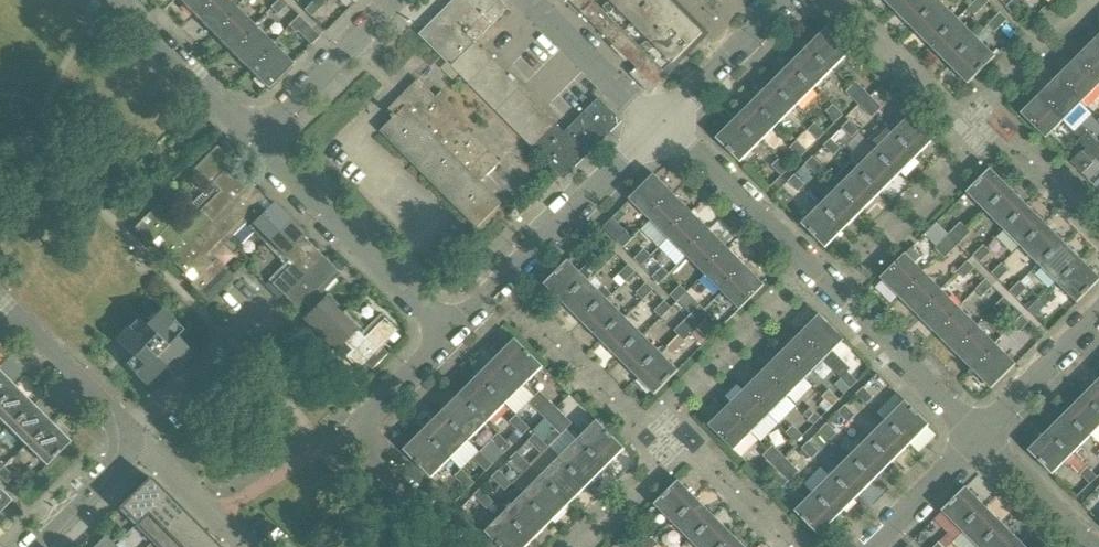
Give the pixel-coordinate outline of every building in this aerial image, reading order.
[(192,14),(206,0),(178,0),(192,14)] [(210,32),(235,7),(227,0),(206,0),(192,14),(210,32)] [(282,0),(278,0),(270,8),(277,15),(287,5),(282,0)] [(304,10),(311,17),(321,7),(314,0),(304,10)] [(451,67),(475,43),(474,43),(509,9),(500,0),(462,0),(453,9),(451,11),(452,11),(439,23),(437,25),(425,37),(423,39),(451,67)] [(591,23),(614,0),(577,0),(573,4),(591,23)] [(610,41),(633,18),(615,0),(614,0),(591,23),(610,41)] [(633,18),(651,0),(615,0),(633,18)] [(654,39),(681,12),(675,6),(675,7),(671,3),(668,0),(651,0),(633,18),(654,39)] [(894,10),(904,0),(883,0),(894,10)] [(912,29),(940,1),(939,0),(904,0),(894,10),(912,29)] [(987,0),(977,0),(969,8),(976,15),(989,2),(987,0)] [(1013,14),(1026,1),(1025,0),(1014,0),(1006,7),(1013,14)] [(912,29),(930,47),(958,19),(940,1),(912,29)] [(210,32),(228,50),(253,25),(235,7),(210,32)] [(681,12),(654,39),(675,61),(687,49),(688,48),(688,47),(700,35),(701,35),(702,34),(701,32),(700,32),(689,21),(690,21),(681,12)] [(1000,13),(993,21),(987,26),(994,33),(1007,20),(1000,13)] [(305,23),(298,16),(288,26),(295,33),(305,23)] [(610,41),(631,62),(654,39),(633,18),(610,41)] [(930,47),(949,66),(977,38),(958,19),(930,47)] [(228,50),(246,68),(271,43),(253,25),(228,50)] [(826,28),(809,45),(833,70),(851,52),(826,28)] [(977,38),(949,66),(968,85),(996,57),(977,38)] [(654,39),(631,62),(637,68),(630,74),(646,90),(648,88),(659,76),(660,77),(661,75),(673,63),(675,62),(674,61),(675,61),(654,39)] [(1074,61),(1098,85),(1098,49),(1092,42),(1074,61)] [(271,43),(246,68),(267,90),(292,65),(271,43)] [(451,67),(461,76),(484,53),(475,43),(451,67)] [(809,45),(791,63),(816,87),(833,70),(809,45)] [(461,76),(470,85),(494,62),(484,53),(461,76)] [(1056,79),(1081,103),(1098,85),(1074,61),(1056,79)] [(470,85),(479,95),(503,72),(494,62),(470,85)] [(791,63),(773,81),(797,105),(816,87),(791,63)] [(479,95),(497,113),(521,89),(503,72),(479,95)] [(1056,79),(1040,95),(1065,120),(1081,103),(1056,79)] [(382,130),(445,194),(478,227),(501,204),(479,183),(499,164),(435,99),(436,98),(418,80),(386,112),(393,119),(382,130)] [(773,81),(755,99),(779,124),(797,105),(773,81)] [(847,92),(853,99),(862,89),(856,83),(847,92)] [(497,113),(507,122),(530,99),(521,89),(497,113)] [(853,99),(859,105),(869,95),(862,89),(853,99)] [(859,105),(866,111),(875,102),(869,95),(859,105)] [(1065,120),(1040,95),(1021,114),(1046,138),(1065,120)] [(507,122),(515,131),(538,107),(530,99),(507,122)] [(585,113),(584,113),(603,133),(604,132),(616,119),(616,120),(618,118),(599,99),(597,100),(597,101),(585,113)] [(755,99),(737,117),(761,142),(779,124),(755,99)] [(875,102),(866,111),(872,117),(881,108),(875,102)] [(843,115),(833,105),(827,112),(836,122),(843,115)] [(515,131),(534,149),(557,126),(538,107),(515,131)] [(557,126),(534,149),(560,176),(562,174),(574,161),(574,162),(576,160),(588,147),(588,148),(590,146),(602,133),(602,134),(603,133),(584,113),(583,114),(583,115),(571,127),(564,133),(557,126)] [(912,113),(894,131),(919,155),(936,138),(912,113)] [(761,142),(737,117),(716,139),(740,163),(761,142)] [(849,121),(842,128),(852,138),(859,131),(849,121)] [(808,130),(818,140),(825,133),(815,123),(808,130)] [(894,131),(876,148),(901,173),(919,155),(894,131)] [(1079,141),(1085,147),(1095,137),(1088,131),(1079,141)] [(1088,157),(1098,146),(1098,142),(1095,137),(1085,147),(1087,149),(1083,153),(1088,157)] [(831,139),(824,146),(834,156),(841,149),(831,139)] [(790,148),(800,158),(807,151),(797,141),(790,148)] [(195,207),(211,224),(241,195),(250,185),(237,172),(231,179),(224,171),(233,162),(216,146),(191,171),(207,188),(211,184),(214,188),(195,207)] [(1088,157),(1094,164),(1083,174),(1089,181),(1098,171),(1098,169),(1094,164),(1098,159),(1098,146),(1088,157)] [(876,148),(858,166),(882,191),(901,173),(876,148)] [(1088,157),(1083,153),(1082,151),(1071,162),(1083,174),(1094,164),(1088,157)] [(813,157),(806,164),(816,174),(823,167),(813,157)] [(772,166),(782,176),(789,169),(779,159),(772,166)] [(835,179),(840,184),(864,208),(882,191),(858,166),(853,161),(835,179)] [(966,193),(984,211),(1008,186),(990,169),(966,193)] [(629,199),(650,221),(675,196),(654,175),(629,199)] [(795,175),(788,182),(797,192),(805,185),(795,175)] [(840,184),(822,202),(846,226),(864,208),(840,184)] [(247,227),(265,244),(290,220),(272,203),(264,211),(256,204),(263,198),(250,185),(241,195),(211,224),(227,240),(247,220),(250,223),(247,227)] [(984,211),(1001,228),(1025,204),(1008,186),(984,211)] [(650,221),(668,239),(693,214),(675,196),(650,221)] [(846,226),(822,202),(800,223),(824,247),(846,226)] [(159,250),(172,263),(211,224),(195,207),(175,227),(171,224),(175,220),(158,204),(133,229),(150,245),(158,236),(166,244),(159,250)] [(1001,228),(1019,246),(1043,222),(1025,204),(1001,228)] [(668,239),(687,257),(711,232),(693,214),(668,239)] [(268,279),(285,296),(323,258),(310,245),(304,252),(297,244),(305,236),(290,220),(265,244),(281,260),(284,256),(288,260),(268,279)] [(603,227),(616,241),(622,236),(608,222),(603,227)] [(1019,246),(1037,264),(1062,240),(1043,222),(1019,246)] [(207,260),(227,240),(211,224),(172,263),(185,276),(191,269),(198,277),(190,285),(206,302),(231,276),(215,260),(211,264),(207,260)] [(927,233),(939,245),(941,242),(948,236),(936,224),(927,233)] [(962,224),(957,228),(955,230),(965,240),(971,233),(962,224)] [(955,230),(948,236),(959,246),(965,240),(955,230)] [(622,236),(616,241),(623,248),(633,238),(626,231),(622,236)] [(687,257),(705,275),(730,250),(711,232),(687,257)] [(948,236),(941,242),(952,253),(959,246),(948,236)] [(1037,264),(1056,282),(1080,258),(1062,240),(1037,264)] [(941,242),(939,245),(935,248),(938,252),(946,259),(952,253),(941,242)] [(974,255),(981,262),(990,252),(984,246),(974,255)] [(617,254),(611,247),(601,257),(608,264),(617,254)] [(880,278),(899,297),(923,272),(915,263),(921,257),(912,248),(906,254),(905,254),(880,278)] [(635,259),(641,266),(651,256),(644,250),(635,259)] [(705,275),(722,293),(747,268),(730,250),(705,275)] [(303,318),(319,334),(343,310),(327,294),(323,298),(320,294),(340,275),(323,258),(285,296),(298,308),(305,302),(312,309),(303,318)] [(1056,282),(1077,304),(1098,281),(1098,277),(1080,258),(1056,282)] [(544,284),(565,306),(589,282),(598,273),(589,263),(580,272),(568,260),(544,284)] [(975,268),(968,261),(958,271),(965,278),(975,268)] [(992,273),(999,280),(1008,270),(1002,264),(992,273)] [(635,272),(629,265),(615,279),(622,285),(635,272)] [(653,277),(659,284),(669,274),(662,268),(653,277)] [(747,268),(722,293),(740,310),(765,285),(747,268)] [(899,297),(916,314),(940,289),(923,272),(899,297)] [(993,286),(986,279),(976,289),(983,296),(993,286)] [(583,324),(607,300),(612,295),(603,286),(598,290),(589,282),(565,306),(583,324)] [(1010,292),(1017,298),(1027,288),(1020,282),(1010,292)] [(653,290),(647,283),(637,293),(644,300),(653,290)] [(671,295),(671,296),(677,302),(687,292),(680,286),(671,295)] [(916,314),(934,332),(959,307),(940,289),(916,314)] [(1011,304),(1004,298),(995,307),(1001,314),(1011,304)] [(583,324),(601,342),(626,318),(607,300),(583,324)] [(1028,310),(1035,316),(1045,306),(1038,300),(1028,310)] [(671,308),(671,307),(665,301),(655,311),(662,318),(669,310),(671,308)] [(700,306),(694,312),(704,322),(710,316),(700,306)] [(934,332),(952,350),(977,325),(959,307),(934,332)] [(144,326),(137,319),(115,340),(131,357),(124,364),(146,386),(163,369),(170,376),(192,355),(175,338),(182,331),(161,309),(144,326)] [(343,310),(319,334),(335,351),(344,342),(351,350),(344,356),(357,369),(396,331),(379,315),(360,334),(356,331),(360,327),(343,310)] [(694,312),(687,318),(697,328),(704,322),(694,312)] [(819,315),(798,336),(823,361),(844,340),(819,315)] [(1029,322),(1022,315),(1013,325),(1019,332),(1029,322)] [(601,342),(619,360),(644,336),(626,318),(601,342)] [(687,318),(681,325),(691,335),(690,335),(701,346),(706,340),(696,330),(697,328),(687,318)] [(691,335),(681,325),(675,331),(679,336),(668,348),(673,353),(690,335),(691,335)] [(952,350),(970,368),(995,343),(977,325),(952,350)] [(619,360),(638,378),(662,354),(644,336),(619,360)] [(798,336),(780,354),(805,379),(823,361),(798,336)] [(515,339),(496,358),(524,386),(543,367),(515,339)] [(995,343),(970,368),(991,389),(1016,365),(995,343)] [(662,354),(638,378),(655,395),(679,371),(662,354)] [(780,354),(762,373),(787,397),(805,379),(780,354)] [(496,358),(478,376),(506,404),(524,386),(496,358)] [(841,379),(851,389),(857,382),(847,372),(841,379)] [(762,373),(744,390),(769,415),(787,397),(762,373)] [(13,386),(0,374),(0,399),(13,386)] [(478,376),(459,395),(487,423),(506,404),(478,376)] [(1085,393),(1098,407),(1098,379),(1085,393)] [(7,428),(31,404),(13,386),(0,399),(0,421),(7,428)] [(863,388),(856,394),(866,404),(873,397),(863,388)] [(744,390),(726,408),(751,433),(769,415),(744,390)] [(825,399),(833,407),(839,400),(829,390),(823,397),(825,399)] [(529,403),(537,411),(548,400),(540,392),(529,403)] [(1067,411),(1091,436),(1098,428),(1098,407),(1085,393),(1067,411)] [(459,395),(441,413),(469,441),(487,423),(459,395)] [(827,412),(833,407),(825,399),(820,405),(827,412)] [(537,411),(545,419),(556,408),(548,400),(537,411)] [(905,401),(884,422),(908,446),(929,425),(905,401)] [(7,428),(25,446),(49,422),(31,404),(7,428)] [(845,406),(838,412),(848,422),(855,415),(845,406)] [(545,419),(553,427),(564,416),(556,408),(545,419)] [(751,433),(726,408),(709,426),(734,451),(751,433)] [(805,415),(814,425),(821,418),(811,408),(805,415)] [(1067,411),(1049,429),(1073,454),(1091,436),(1067,411)] [(441,413),(423,431),(451,459),(469,441),(441,413)] [(510,422),(523,435),(530,428),(517,415),(510,422)] [(564,416),(553,427),(561,435),(572,424),(564,416)] [(597,421),(578,440),(606,468),(625,449),(597,421)] [(49,422),(25,446),(45,466),(69,442),(49,422)] [(884,422),(866,440),(890,464),(908,446),(884,422)] [(827,424),(820,431),(830,440),(837,434),(827,424)] [(786,433),(796,443),(803,436),(793,426),(786,433)] [(1078,459),(1073,454),(1049,429),(1028,451),(1052,475),(1064,463),(1067,466),(1072,465),(1078,459)] [(451,459),(423,431),(403,451),(432,479),(451,459)] [(492,440),(505,453),(511,447),(499,434),(492,440)] [(536,434),(529,441),(542,454),(548,447),(536,434)] [(578,440),(559,458),(587,486),(606,468),(578,440)] [(866,440),(848,458),(872,482),(890,464),(866,440)] [(809,442),(802,449),(812,458),(819,452),(809,442)] [(764,456),(770,462),(780,453),(774,446),(764,456)] [(474,458),(486,471),(493,465),(480,452),(474,458)] [(517,453),(511,459),(524,472),(530,466),(517,453)] [(770,462),(776,469),(786,459),(780,453),(770,462)] [(559,458),(541,476),(569,504),(587,486),(559,458)] [(848,458),(830,476),(854,500),(872,482),(848,458)] [(776,469),(783,475),(792,465),(786,459),(776,469)] [(792,465),(783,475),(789,481),(799,472),(792,465)] [(6,484),(12,477),(2,468),(0,470),(0,478),(6,484)] [(1080,474),(1090,484),(1097,478),(1087,468),(1080,474)] [(455,477),(468,489),(468,490),(475,483),(462,470),(455,477)] [(499,471),(492,477),(505,490),(512,484),(499,471)] [(541,476),(523,495),(551,523),(569,504),(541,476)] [(830,476),(812,494),(836,518),(854,500),(830,476)] [(117,508),(135,526),(165,495),(148,478),(117,508)] [(654,505),(672,522),(696,498),(678,480),(654,505)] [(941,511),(963,533),(987,508),(966,487),(941,511)] [(474,496),(481,503),(487,509),(494,502),(481,489),(474,496)] [(10,501),(0,491),(0,511),(10,501)] [(836,518),(812,494),(795,511),(819,536),(836,518)] [(135,526),(152,542),(182,512),(165,495),(135,526)] [(523,495),(505,513),(533,541),(551,523),(523,495)] [(672,522),(689,540),(714,516),(696,498),(672,522)] [(977,546),(984,546),(1005,526),(987,508),(963,533),(977,546)] [(156,546),(181,546),(199,529),(182,512),(152,542),(156,546)] [(505,513),(485,532),(500,546),(527,546),(533,541),(505,513)] [(696,546),(718,546),(732,534),(714,516),(689,540),(696,546)] [(1023,545),(1005,526),(984,546),(1021,546),(1023,545)] [(216,546),(199,529),(181,546),(215,546),(216,546)] [(732,534),(718,546),(745,546),(732,534)] [(642,541),(648,546),(656,546),(658,545),(648,535),(642,541)] [(95,545),(97,546),(114,546),(115,546),(105,536),(95,545)]
